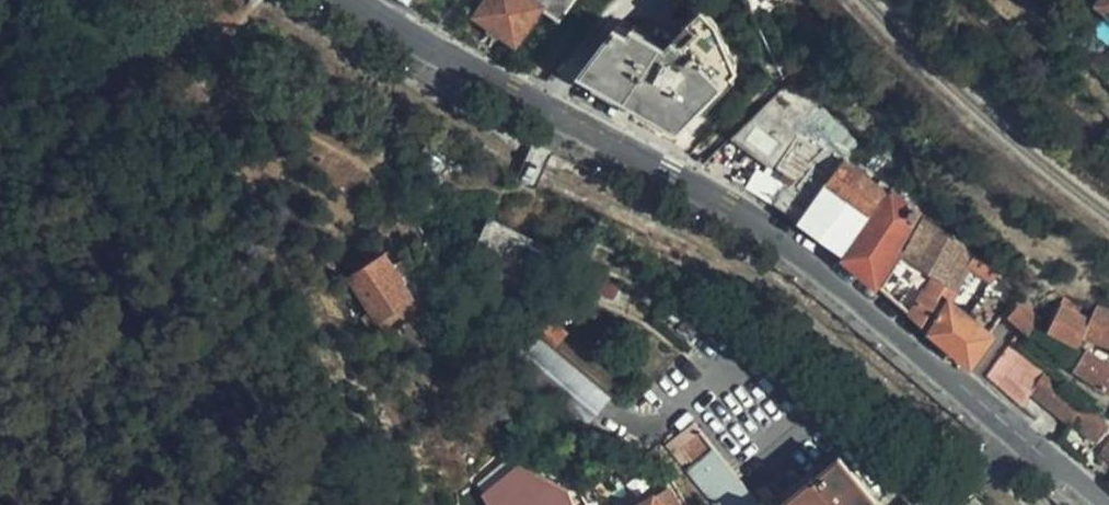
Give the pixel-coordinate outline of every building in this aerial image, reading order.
[(473,13),(514,42),(539,6),(559,19),(572,0),(482,0),(473,13)] [(1108,9),(1108,0),(1098,0),(1097,1),(1108,9)] [(735,71),(717,25),(700,7),(687,21),(696,29),(669,56),(615,25),(582,70),(679,126),(735,71)] [(808,94),(792,79),(772,100),(787,114),(808,94)] [(801,163),(773,203),(842,251),(887,193),(867,178),(845,160),(843,162),(819,142),(816,146),(799,133),(785,153),(801,163)] [(785,153),(755,194),(773,203),(801,163),(785,153)] [(867,178),(887,193),(889,192),(891,188),(871,173),(867,178)] [(887,193),(842,251),(839,255),(876,285),(898,252),(894,247),(917,211),(889,192),(887,193)] [(934,275),(912,315),(968,364),(991,334),(987,331),(1013,297),(999,270),(924,220),(902,251),(934,275)] [(412,296),(382,253),(350,277),(379,320),(412,296)] [(1082,332),(1092,312),(1088,309),(1063,296),(1048,326),(1077,342),(1082,332)] [(1038,313),(1017,299),(1006,314),(1020,327),(1026,332),(1038,313)] [(1097,304),(1092,312),(1082,332),(1108,342),(1108,309),(1097,304)] [(516,364),(588,424),(613,394),(541,334),(516,364)] [(1009,342),(983,376),(1018,405),(1032,388),(1070,420),(1081,403),(1085,399),(1009,342)] [(1086,347),(1072,367),(1108,391),(1108,362),(1086,347)] [(1081,403),(1070,420),(1093,440),(1106,423),(1081,403)] [(1068,448),(1108,481),(1108,480),(1108,469),(1072,440),(1068,448)] [(755,504),(708,449),(685,468),(716,504),(754,504),(755,504)] [(874,499),(838,456),(776,504),(866,504),(874,499)] [(563,494),(516,470),(482,502),(483,504),(568,504),(563,494)] [(980,485),(966,498),(972,504),(973,504),(988,492),(980,485)] [(666,486),(636,504),(678,504),(666,486)]
